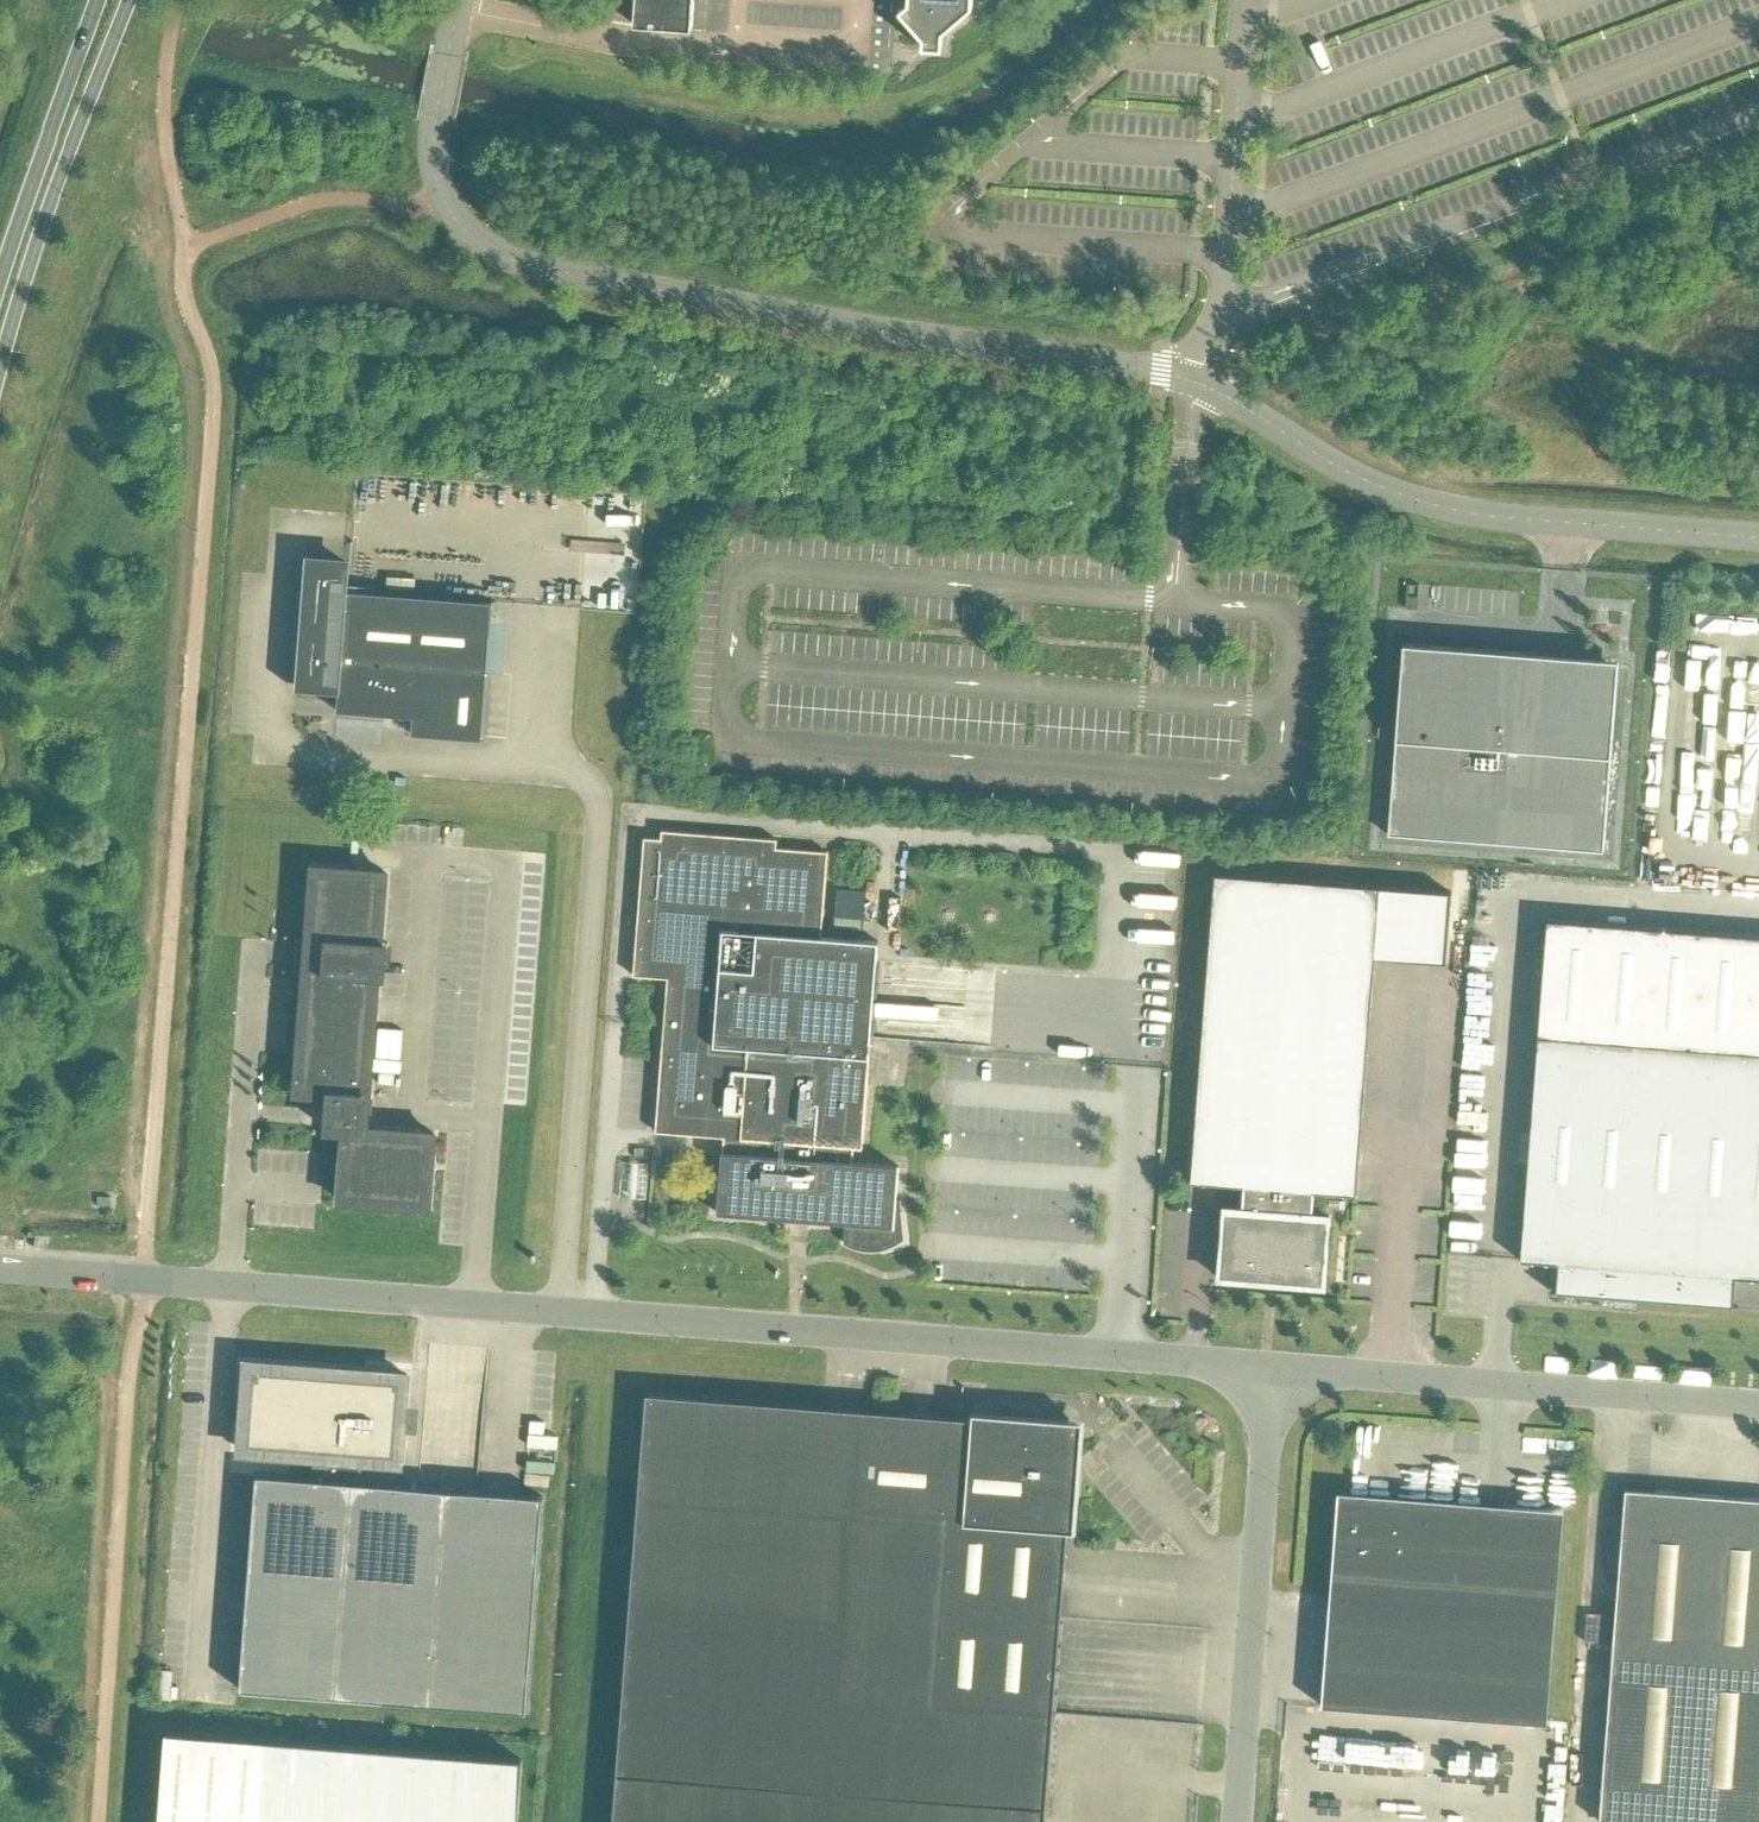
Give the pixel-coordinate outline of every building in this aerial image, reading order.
[(635,25),(692,30),(695,0),(637,0),(635,25)] [(908,4),(900,11),(923,39),(923,47),(924,49),(925,49),(942,50),(944,33),(972,8),(973,0),(909,0),(908,4)] [(340,687),(338,712),(414,718),(412,735),(482,741),(493,603),(349,592),(351,566),(306,563),(299,656),(297,684),(340,687)] [(574,585),(574,597),(609,598),(610,586),(574,585)] [(1388,836),(1604,852),(1618,670),(1535,663),(1536,654),(1403,644),(1388,836)] [(901,1199),(897,1199),(899,1166),(854,1163),(855,1148),(863,1149),(879,942),(822,938),(829,852),(777,848),(778,840),(662,831),(662,839),(645,838),(634,976),(668,979),(656,1133),(724,1138),(723,1153),(718,1214),(846,1224),(845,1243),(848,1245),(852,1247),(858,1249),(862,1250),(868,1251),(873,1251),(878,1251),(881,1250),(885,1250),(885,1251),(905,1240),(901,1199)] [(345,1131),(340,1201),(430,1208),(435,1135),(367,1130),(387,874),(314,868),(297,1094),(331,1097),(330,1110),(329,1110),(328,1130),(331,1131),(331,1130),(345,1131)] [(1245,1187),(1243,1210),(1226,1208),(1224,1233),(1222,1233),(1221,1244),(1223,1244),(1220,1279),(1324,1287),(1327,1260),(1328,1260),(1329,1243),(1328,1243),(1330,1216),(1313,1215),(1315,1192),(1357,1196),(1376,959),(1447,964),(1453,893),(1215,874),(1191,1183),(1245,1187)] [(1709,1049),(1717,932),(1547,919),(1538,1037),(1521,1261),(1559,1264),(1557,1291),(1552,1291),(1552,1293),(1617,1298),(1617,1301),(1636,1302),(1636,1300),(1738,1308),(1738,1305),(1734,1305),(1736,1278),(1758,1280),(1758,1053),(1709,1049)] [(922,1012),(922,1009),(905,1006),(902,1029),(938,1034),(940,1015),(922,1012)] [(899,1056),(889,1056),(889,1082),(917,1082),(918,1035),(899,1035),(899,1056)] [(1033,1282),(1052,1283),(1053,1264),(1034,1263),(1033,1282)] [(241,1691),(527,1713),(544,1498),(361,1484),(363,1461),(401,1464),(408,1375),(248,1363),(241,1452),(315,1458),(313,1480),(257,1476),(241,1691)] [(1074,1464),(1072,1464),(1074,1439),(1064,1427),(1039,1426),(1039,1424),(647,1394),(614,1821),(1046,1821),(1074,1464)] [(1696,1662),(1758,1667),(1758,1500),(1626,1490),(1600,1821),(1684,1821),(1696,1662)] [(1322,1707),(1547,1724),(1564,1510),(1504,1506),(1503,1517),(1343,1505),(1335,1612),(1329,1611),(1322,1707)] [(1106,1596),(1106,1556),(1094,1556),(1095,1610),(1105,1610),(1105,1596),(1106,1596)] [(1684,1821),(1758,1821),(1758,1667),(1696,1662),(1684,1821)] [(185,1695),(189,1667),(178,1665),(174,1693),(185,1695)] [(1208,1763),(1210,1717),(1111,1714),(1110,1756),(1121,1756),(1121,1739),(1155,1740),(1155,1751),(1185,1752),(1183,1803),(1189,1803),(1190,1773),(1200,1773),(1201,1762),(1208,1763)] [(523,1760),(167,1733),(160,1821),(518,1821),(523,1760)]
